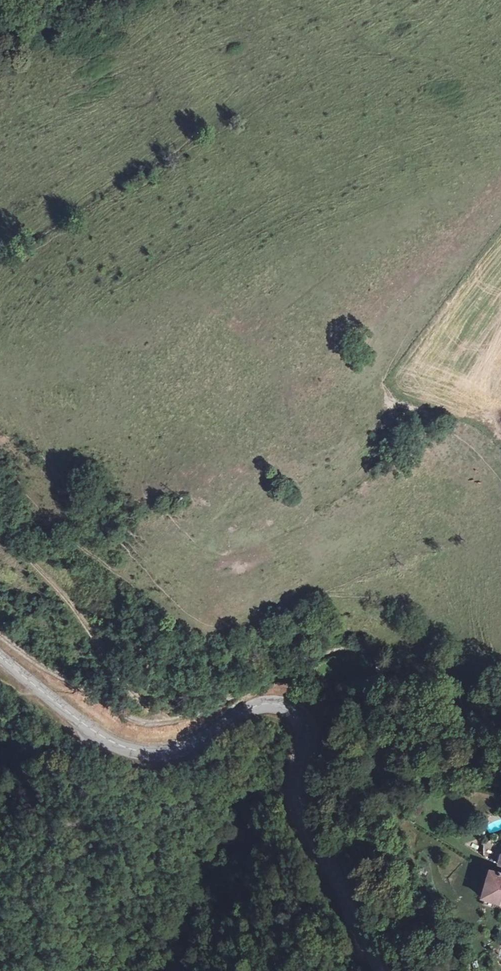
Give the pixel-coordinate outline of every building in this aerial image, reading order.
[(485,898),(500,903),(500,873),(492,869),(485,898)]
